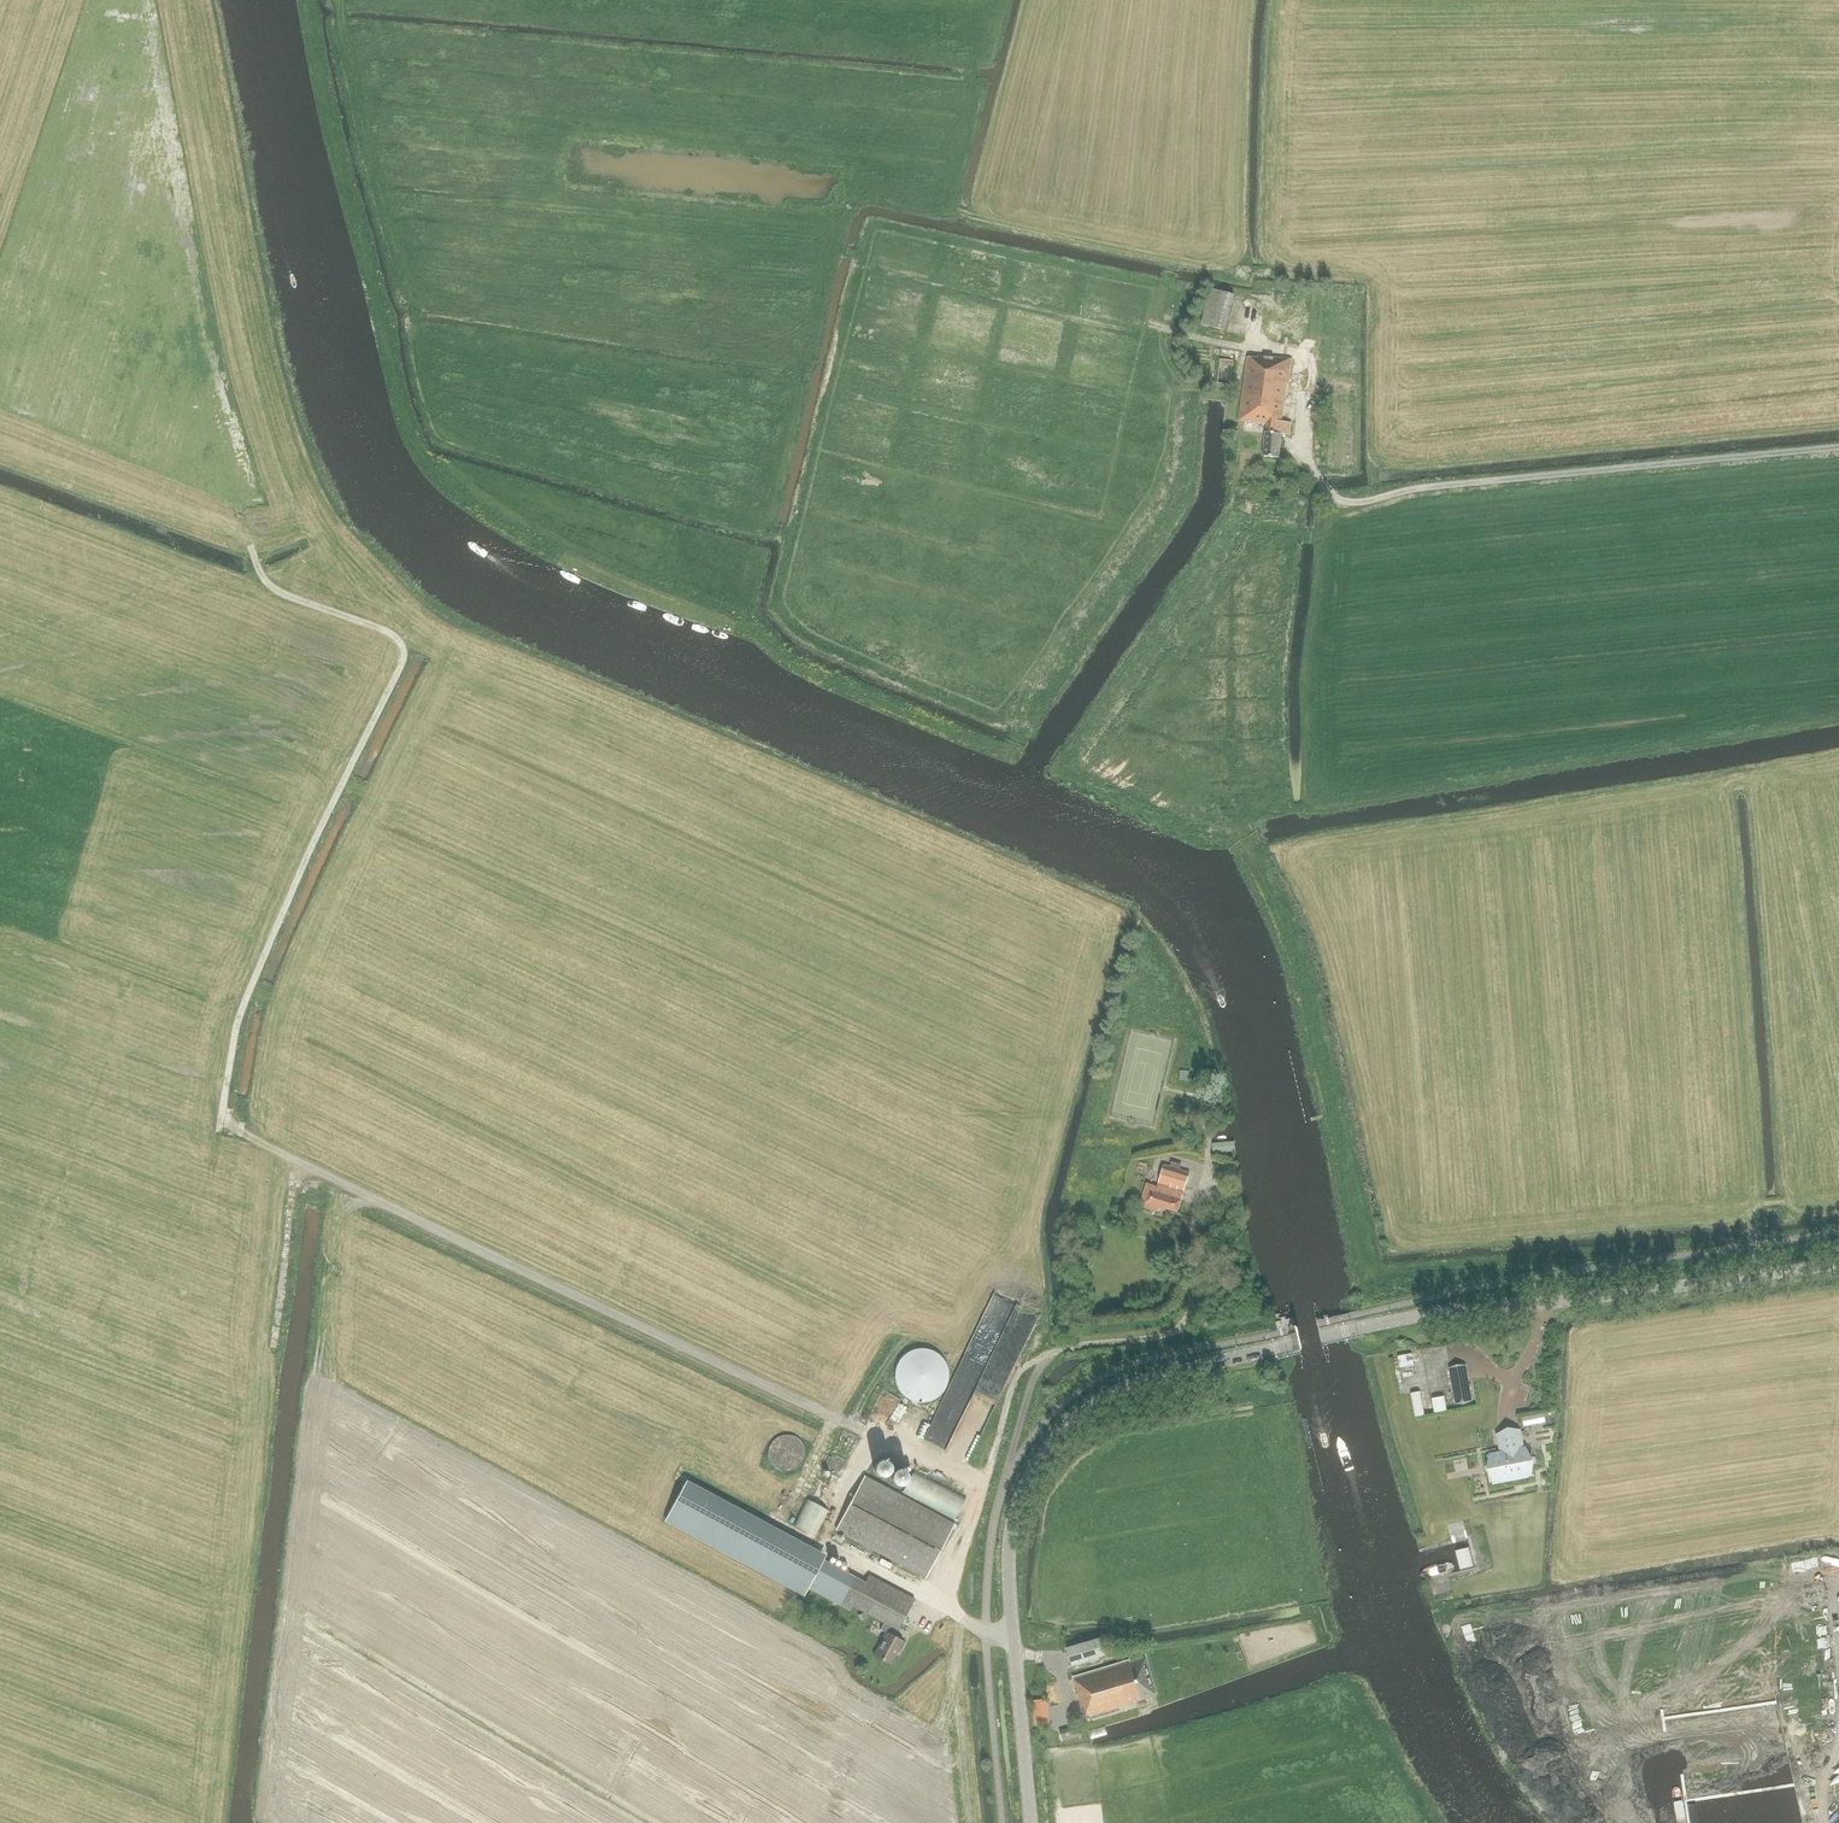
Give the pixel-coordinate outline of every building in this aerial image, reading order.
[(1201,324),(1226,331),(1235,294),(1210,288),(1201,324)] [(1292,359),(1257,355),(1257,358),(1246,358),(1239,420),(1267,423),(1263,456),(1280,458),(1282,434),(1290,435),(1292,422),(1285,422),(1292,359)] [(1220,359),(1220,383),(1233,384),(1233,360),(1220,359)] [(1180,1080),(1190,1081),(1190,1071),(1180,1070),(1180,1080)] [(1178,1212),(1190,1173),(1164,1165),(1157,1187),(1147,1184),(1140,1207),(1159,1212),(1160,1209),(1167,1211),(1167,1209),(1178,1212)] [(1070,1243),(1074,1234),(1071,1233),(1072,1231),(1063,1226),(1058,1237),(1070,1243)] [(920,1402),(923,1402),(925,1402),(927,1402),(929,1401),(931,1401),(932,1400),(934,1399),(936,1398),(937,1397),(939,1396),(941,1394),(942,1393),(943,1392),(944,1390),(946,1388),(946,1387),(947,1385),(948,1382),(948,1381),(948,1379),(949,1378),(949,1376),(949,1374),(948,1373),(948,1371),(948,1369),(947,1367),(947,1365),(946,1364),(945,1362),(944,1361),(943,1359),(942,1358),(941,1356),(939,1355),(938,1354),(936,1353),(935,1352),(933,1351),(931,1350),(930,1350),(928,1349),(927,1349),(925,1349),(922,1348),(919,1349),(916,1349),(915,1349),(912,1350),(910,1351),(909,1352),(907,1353),(906,1354),(904,1355),(903,1356),(902,1357),(901,1359),(899,1360),(898,1362),(898,1363),(897,1365),(896,1367),(896,1369),(895,1371),(895,1372),(895,1374),(895,1376),(895,1378),(895,1379),(895,1381),(896,1383),(896,1384),(897,1386),(898,1389),(899,1390),(900,1391),(902,1393),(904,1396),(905,1397),(906,1398),(908,1398),(909,1399),(911,1400),(912,1401),(914,1401),(916,1402),(918,1402),(920,1402)] [(1457,1404),(1471,1401),(1465,1365),(1450,1368),(1457,1404)] [(1412,1395),(1416,1418),(1426,1416),(1422,1393),(1412,1395)] [(1546,1422),(1544,1413),(1522,1417),(1524,1426),(1546,1422)] [(1522,1450),(1518,1431),(1499,1434),(1503,1454),(1495,1456),(1500,1478),(1529,1472),(1525,1450),(1522,1450)] [(789,1468),(807,1456),(793,1435),(775,1447),(789,1468)] [(818,1512),(817,1514),(825,1517),(827,1512),(819,1508),(832,1476),(822,1472),(807,1507),(818,1512)] [(926,1578),(955,1524),(865,1476),(836,1530),(926,1578)] [(804,1596),(809,1587),(814,1591),(850,1610),(854,1602),(885,1619),(880,1629),(886,1632),(874,1655),(890,1663),(902,1640),(893,1635),(898,1626),(899,1627),(914,1599),(869,1575),(865,1582),(824,1560),(827,1555),(687,1480),(665,1522),(804,1596)] [(1072,1666),(1107,1655),(1102,1637),(1067,1647),(1072,1666)] [(1145,1699),(1156,1696),(1144,1655),(1073,1677),(1082,1707),(1084,1706),(1087,1717),(1134,1703),(1133,1701),(1144,1698),(1145,1699)] [(1034,1709),(1048,1707),(1048,1699),(1033,1700),(1034,1709)] [(1063,1741),(1081,1735),(1078,1725),(1060,1731),(1063,1741)]
